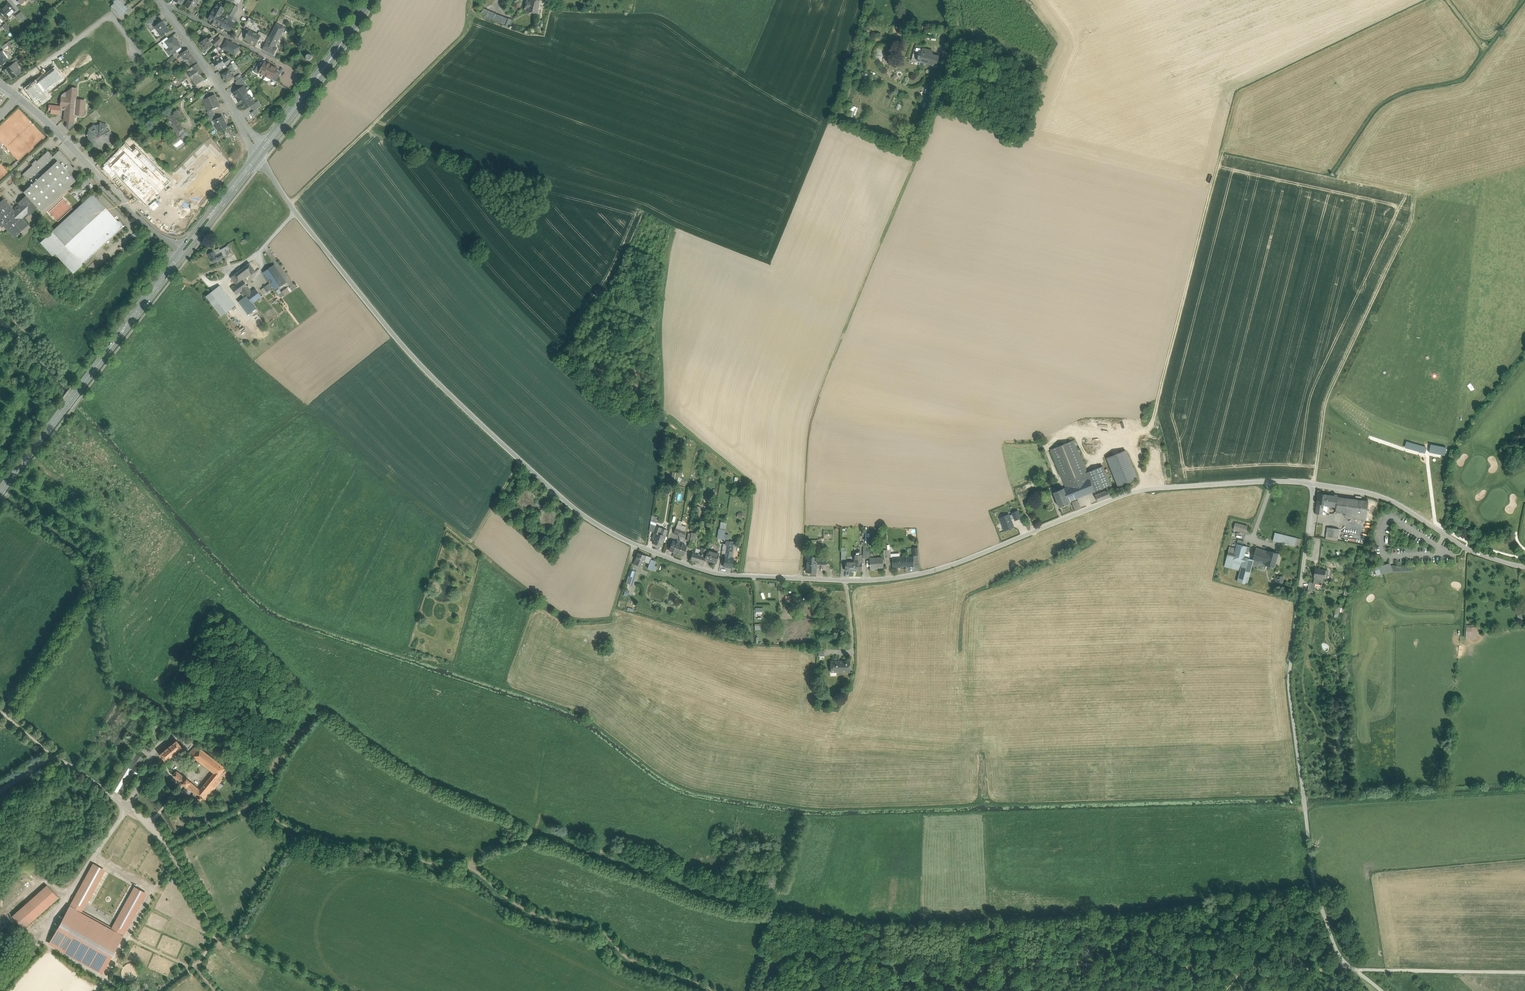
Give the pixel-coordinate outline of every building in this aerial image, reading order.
[(112,6),(115,9),(119,14),(120,15),(125,11),(128,9),(126,7),(120,1),(119,0),(116,0),(114,2),(115,3),(112,6)] [(196,0),(188,0),(185,6),(193,11),(198,1),(196,0)] [(537,0),(530,0),(530,1),(527,0),(524,11),(527,12),(528,10),(528,12),(537,14),(539,0),(537,0)] [(4,5),(5,6),(0,11),(7,18),(15,10),(8,2),(4,5)] [(225,9),(217,4),(214,10),(213,10),(211,14),(208,19),(212,21),(211,22),(212,23),(214,24),(215,24),(215,23),(220,26),(224,18),(221,16),(225,9)] [(238,7),(232,4),(227,14),(233,17),(238,7)] [(489,10),(484,7),(480,13),(485,16),(510,27),(513,20),(489,10)] [(21,12),(16,16),(19,20),(25,16),(21,12)] [(233,17),(227,14),(224,18),(220,26),(231,32),(235,24),(234,24),(236,21),(233,17)] [(148,25),(153,21),(156,19),(154,16),(146,22),(148,25)] [(169,30),(162,21),(156,25),(155,27),(156,28),(162,36),(169,30)] [(258,34),(247,29),(245,33),(246,34),(247,35),(245,39),(256,45),(259,39),(261,36),(258,34)] [(273,29),(266,42),(274,46),(281,33),(277,31),(273,29)] [(180,47),(173,36),(169,39),(165,42),(166,42),(170,48),(166,51),(169,55),(175,51),(180,47)] [(207,38),(200,43),(205,50),(212,45),(209,41),(213,39),(211,36),(207,38)] [(219,37),(213,43),(216,46),(222,40),(219,37)] [(239,47),(226,40),(222,48),(229,52),(230,53),(232,54),(235,55),(239,47)] [(274,46),(266,42),(263,49),(273,55),(277,48),(274,46)] [(882,62),(884,49),(878,48),(875,60),(882,62)] [(188,49),(180,54),(184,60),(187,58),(192,55),(188,49)] [(922,52),(919,61),(937,66),(940,55),(933,54),(933,51),(925,49),(924,52),(922,52)] [(192,55),(187,58),(189,61),(185,64),(187,67),(191,65),(192,67),(198,63),(192,55)] [(220,57),(213,62),(218,69),(223,66),(225,64),(225,65),(230,61),(228,58),(223,61),(220,57)] [(11,64),(4,70),(5,70),(7,73),(7,74),(7,73),(11,78),(20,72),(16,67),(19,65),(16,61),(11,64)] [(271,65),(265,62),(262,67),(259,72),(265,76),(271,65)] [(198,63),(192,67),(194,70),(198,75),(199,75),(204,72),(198,63)] [(185,64),(176,69),(175,68),(172,71),(174,74),(182,70),(187,67),(185,64)] [(271,65),(265,76),(272,79),(276,72),(278,69),(271,65)] [(229,70),(222,75),(226,82),(234,77),(231,73),(235,70),(233,67),(229,70)] [(194,70),(188,73),(196,85),(203,80),(199,75),(198,75),(194,70)] [(44,91),(61,79),(55,71),(37,83),(37,82),(31,86),(32,87),(28,90),(37,101),(40,99),(43,102),(49,98),(44,91)] [(280,74),(276,72),(272,79),(276,82),(280,74)] [(858,84),(865,87),(869,75),(863,72),(858,84)] [(183,73),(178,77),(181,82),(187,78),(183,73)] [(941,78),(935,76),(931,89),(938,91),(941,78)] [(237,81),(235,83),(237,86),(244,81),(241,77),(237,81)] [(239,89),(233,92),(237,98),(247,91),(244,86),(243,86),(239,89)] [(72,88),(68,91),(66,92),(66,93),(66,97),(61,97),(60,104),(60,105),(60,107),(63,107),(65,109),(65,116),(64,116),(63,121),(65,121),(66,121),(67,121),(67,123),(65,124),(66,126),(66,127),(68,129),(73,124),(74,117),(73,117),(73,114),(80,115),(81,116),(81,115),(84,115),(84,111),(83,110),(84,100),(79,100),(77,102),(76,100),(76,96),(77,88),(73,88),(72,88)] [(247,91),(237,98),(241,104),(251,98),(247,91)] [(204,100),(203,100),(208,111),(212,109),(219,106),(216,99),(217,99),(215,95),(210,97),(204,100)] [(251,98),(241,104),(245,110),(250,106),(255,103),(251,98)] [(258,101),(255,103),(250,106),(254,111),(261,106),(258,101)] [(922,123),(925,124),(932,105),(927,103),(924,109),(925,111),(923,115),(925,116),(922,123)] [(60,107),(49,105),(49,110),(51,111),(51,114),(59,114),(60,110),(64,110),(65,109),(63,107),(60,107)] [(184,120),(177,110),(168,117),(173,124),(171,126),(173,128),(172,129),(179,137),(186,131),(180,123),(184,120)] [(214,113),(208,116),(211,121),(213,120),(217,119),(214,113)] [(217,119),(213,120),(218,131),(226,127),(223,120),(224,120),(222,116),(217,119)] [(94,125),(88,129),(89,130),(87,135),(89,136),(89,138),(90,140),(89,140),(92,145),(98,147),(103,146),(108,143),(106,141),(107,138),(110,138),(111,138),(110,131),(109,131),(106,127),(107,125),(100,123),(99,125),(94,126),(94,125)] [(186,131),(179,137),(181,140),(189,135),(186,131)] [(179,137),(173,142),(176,146),(182,142),(181,140),(179,137)] [(154,161),(150,157),(149,157),(146,153),(145,152),(145,153),(142,149),(141,148),(137,145),(137,144),(133,141),(129,145),(118,156),(138,176),(143,180),(143,181),(145,183),(147,184),(147,185),(151,189),(152,189),(153,189),(155,187),(154,187),(155,186),(156,185),(159,182),(159,181),(162,178),(163,178),(166,175),(167,174),(166,174),(162,170),(162,169),(158,166),(158,165),(154,161)] [(3,149),(0,151),(0,159),(2,161),(8,155),(3,149)] [(52,157),(48,151),(36,162),(35,160),(33,162),(32,164),(32,165),(22,175),(28,182),(24,186),(26,187),(27,188),(23,192),(24,194),(26,195),(37,207),(37,208),(38,208),(41,211),(41,212),(75,181),(76,179),(73,175),(78,171),(74,167),(73,168),(69,164),(71,163),(59,150),(52,157)] [(138,176),(118,156),(114,159),(112,161),(112,162),(108,165),(106,167),(106,168),(102,171),(104,173),(104,174),(106,176),(108,177),(108,178),(110,179),(110,180),(112,181),(112,182),(113,182),(114,184),(115,184),(116,186),(117,186),(120,190),(120,189),(121,190),(123,188),(125,189),(126,188),(128,186),(129,186),(128,186),(130,185),(130,184),(132,182),(135,179),(138,176)] [(15,162),(8,169),(10,171),(17,164),(15,162)] [(168,177),(166,175),(163,178),(165,181),(174,190),(177,186),(168,177)] [(143,180),(138,176),(135,179),(142,186),(145,183),(143,181),(143,180)] [(152,189),(154,192),(165,181),(163,178),(162,178),(159,181),(159,182),(156,185),(155,186),(154,187),(155,187),(153,189),(152,189)] [(81,205),(40,243),(52,256),(55,254),(73,273),(82,265),(76,258),(117,221),(92,194),(81,205)] [(18,203),(21,205),(19,207),(17,205),(16,206),(14,208),(16,210),(14,211),(12,210),(13,210),(12,209),(10,208),(11,207),(10,207),(8,205),(9,205),(8,205),(6,203),(7,203),(6,202),(6,203),(3,199),(0,202),(0,222),(1,223),(2,224),(3,225),(4,226),(5,227),(5,228),(6,228),(7,230),(8,230),(14,237),(15,235),(27,225),(23,221),(24,220),(21,218),(27,212),(29,214),(30,213),(37,207),(26,195),(18,203)] [(117,221),(76,258),(82,265),(123,227),(124,227),(124,226),(123,225),(120,221),(117,221)] [(216,255),(211,258),(213,263),(224,257),(222,253),(221,252),(216,255)] [(249,263),(243,268),(249,275),(251,274),(252,275),(256,271),(249,263)] [(286,282),(274,265),(264,272),(276,289),(286,282)] [(238,272),(234,275),(240,282),(243,280),(244,283),(248,280),(246,278),(249,275),(243,268),(242,269),(238,272)] [(240,282),(234,275),(231,277),(237,285),(240,282)] [(237,285),(232,289),(237,295),(241,291),(245,296),(239,301),(248,313),(256,308),(253,303),(261,296),(255,288),(251,291),(244,283),(243,280),(240,282),(237,285)] [(269,284),(261,289),(265,294),(272,288),(269,284)] [(235,305),(220,286),(206,296),(222,316),(235,305)] [(1074,440),(1051,450),(1066,487),(1071,486),(1073,485),(1071,479),(1081,475),(1087,472),(1074,440)] [(1425,453),(1427,447),(1407,441),(1405,448),(1425,453)] [(1431,444),(1429,452),(1445,455),(1446,447),(1431,444)] [(1126,451),(1107,458),(1118,486),(1137,479),(1126,451)] [(1110,485),(1103,466),(1088,472),(1096,491),(1110,485)] [(1081,475),(1088,494),(1095,491),(1087,472),(1081,475)] [(1071,486),(1076,499),(1088,494),(1081,475),(1071,479),(1073,485),(1071,486)] [(1066,487),(1064,488),(1069,501),(1076,499),(1071,486),(1066,487)] [(1064,488),(1054,493),(1060,507),(1070,503),(1069,501),(1064,488)] [(1098,502),(1110,497),(1108,490),(1095,495),(1098,502)] [(530,507),(532,505),(533,504),(534,503),(534,502),(535,499),(535,497),(534,495),(532,493),(530,492),(528,491),(526,491),(524,492),(522,493),(520,495),(519,497),(519,499),(519,501),(520,503),(521,505),(523,506),(525,507),(528,507),(530,507)] [(1318,493),(1317,503),(1326,505),(1327,495),(1318,493)] [(1327,495),(1326,505),(1327,505),(1336,506),(1337,497),(1338,497),(1338,496),(1337,496),(1337,495),(1335,494),(1334,495),(1334,496),(1327,495)] [(1337,497),(1336,506),(1335,512),(1346,513),(1366,516),(1368,501),(1338,497),(1337,497)] [(1078,500),(1072,502),(1076,511),(1081,508),(1078,500)] [(532,505),(541,514),(541,513),(539,512),(542,510),(544,507),(537,501),(535,504),(533,506),(532,505)] [(1326,505),(1317,503),(1316,513),(1322,514),(1323,511),(1325,512),(1325,513),(1327,513),(1327,505),(1326,505)] [(551,525),(553,524),(554,522),(555,520),(556,518),(556,516),(555,513),(553,512),(551,510),(549,510),(547,510),(545,510),(543,511),(541,513),(541,514),(540,515),(540,517),(540,520),(541,522),(542,524),(544,525),(546,526),(549,526),(551,525)] [(1012,513),(1013,514),(1014,518),(1015,520),(1021,518),(1018,511),(1012,513)] [(1000,518),(1005,530),(1014,527),(1011,520),(1014,518),(1013,514),(1009,516),(1009,515),(1000,518)] [(679,520),(676,527),(687,531),(688,527),(682,525),(683,521),(679,520)] [(650,523),(649,529),(656,532),(658,527),(650,523)] [(1235,523),(1233,529),(1246,532),(1248,526),(1235,523)] [(661,527),(658,533),(665,536),(668,530),(661,527)] [(1327,527),(1326,536),(1338,538),(1339,529),(1327,527)] [(661,546),(665,536),(658,533),(656,532),(652,542),(661,546)] [(1296,538),(1275,533),(1273,540),(1294,546),(1296,538)] [(673,541),(669,550),(676,553),(680,543),(673,541)] [(725,557),(731,558),(734,542),(733,542),(727,541),(726,545),(725,554),(726,554),(725,557)] [(680,543),(676,553),(683,555),(686,546),(680,543)] [(1224,566),(1240,570),(1244,557),(1246,550),(1247,546),(1243,545),(1237,544),(1236,548),(1229,547),(1224,566)] [(700,554),(693,552),(690,560),(703,564),(704,560),(707,550),(707,549),(702,548),(700,554)] [(1256,548),(1253,560),(1254,560),(1252,565),(1258,566),(1259,562),(1265,564),(1268,552),(1256,548)] [(708,561),(708,562),(712,563),(712,562),(713,562),(716,563),(719,553),(716,552),(715,552),(712,550),(711,551),(707,550),(704,560),(708,561)] [(1265,564),(1274,567),(1278,554),(1269,551),(1268,552),(1265,564)] [(646,556),(638,553),(634,563),(642,566),(644,560),(646,556)] [(845,561),(845,570),(854,570),(861,570),(861,571),(861,555),(854,554),(854,555),(856,555),(856,562),(854,562),(845,561)] [(815,572),(816,563),(816,556),(807,556),(806,572),(815,572)] [(907,567),(915,566),(914,556),(907,557),(907,556),(900,556),(900,558),(893,558),(893,557),(893,567),(898,567),(898,566),(907,565),(907,567)] [(734,558),(731,558),(725,557),(724,566),(732,567),(734,558)] [(884,567),(883,557),(876,558),(876,559),(870,559),(870,558),(869,558),(870,569),(875,569),(875,567),(884,567)] [(1244,557),(1240,570),(1237,582),(1247,584),(1252,565),(1254,560),(1253,560),(1244,557)] [(656,561),(651,559),(649,563),(647,568),(652,570),(654,566),(656,561)] [(1390,564),(1374,568),(1376,576),(1392,571),(1391,568),(1391,566),(1390,564)] [(1314,577),(1324,578),(1325,575),(1326,570),(1315,569),(1315,568),(1314,577)] [(633,585),(637,572),(630,570),(628,576),(629,576),(627,583),(633,585)] [(1313,583),(1315,583),(1320,584),(1320,585),(1322,586),(1322,584),(1324,584),(1324,578),(1314,577),(1313,583)] [(831,661),(831,672),(850,672),(850,661),(831,661)] [(158,751),(160,754),(173,743),(171,740),(158,751)] [(173,743),(160,754),(166,761),(182,747),(177,740),(173,743)] [(225,768),(196,746),(189,753),(214,773),(220,775),(224,770),(225,768)] [(144,758),(137,754),(132,761),(139,765),(144,758)] [(187,779),(177,771),(173,775),(183,784),(187,779)] [(214,773),(202,787),(210,794),(217,786),(219,783),(223,778),(220,775),(214,773)] [(202,787),(200,790),(190,782),(186,786),(199,797),(198,798),(201,800),(203,798),(206,800),(210,794),(202,787)] [(70,907),(80,913),(104,870),(93,864),(70,907)] [(47,886),(13,916),(23,928),(57,898),(47,886)] [(112,930),(123,936),(146,894),(135,888),(112,930)] [(104,970),(123,936),(112,930),(80,913),(70,907),(51,941),(104,970)] [(104,970),(51,941),(49,944),(102,973),(104,970)]
